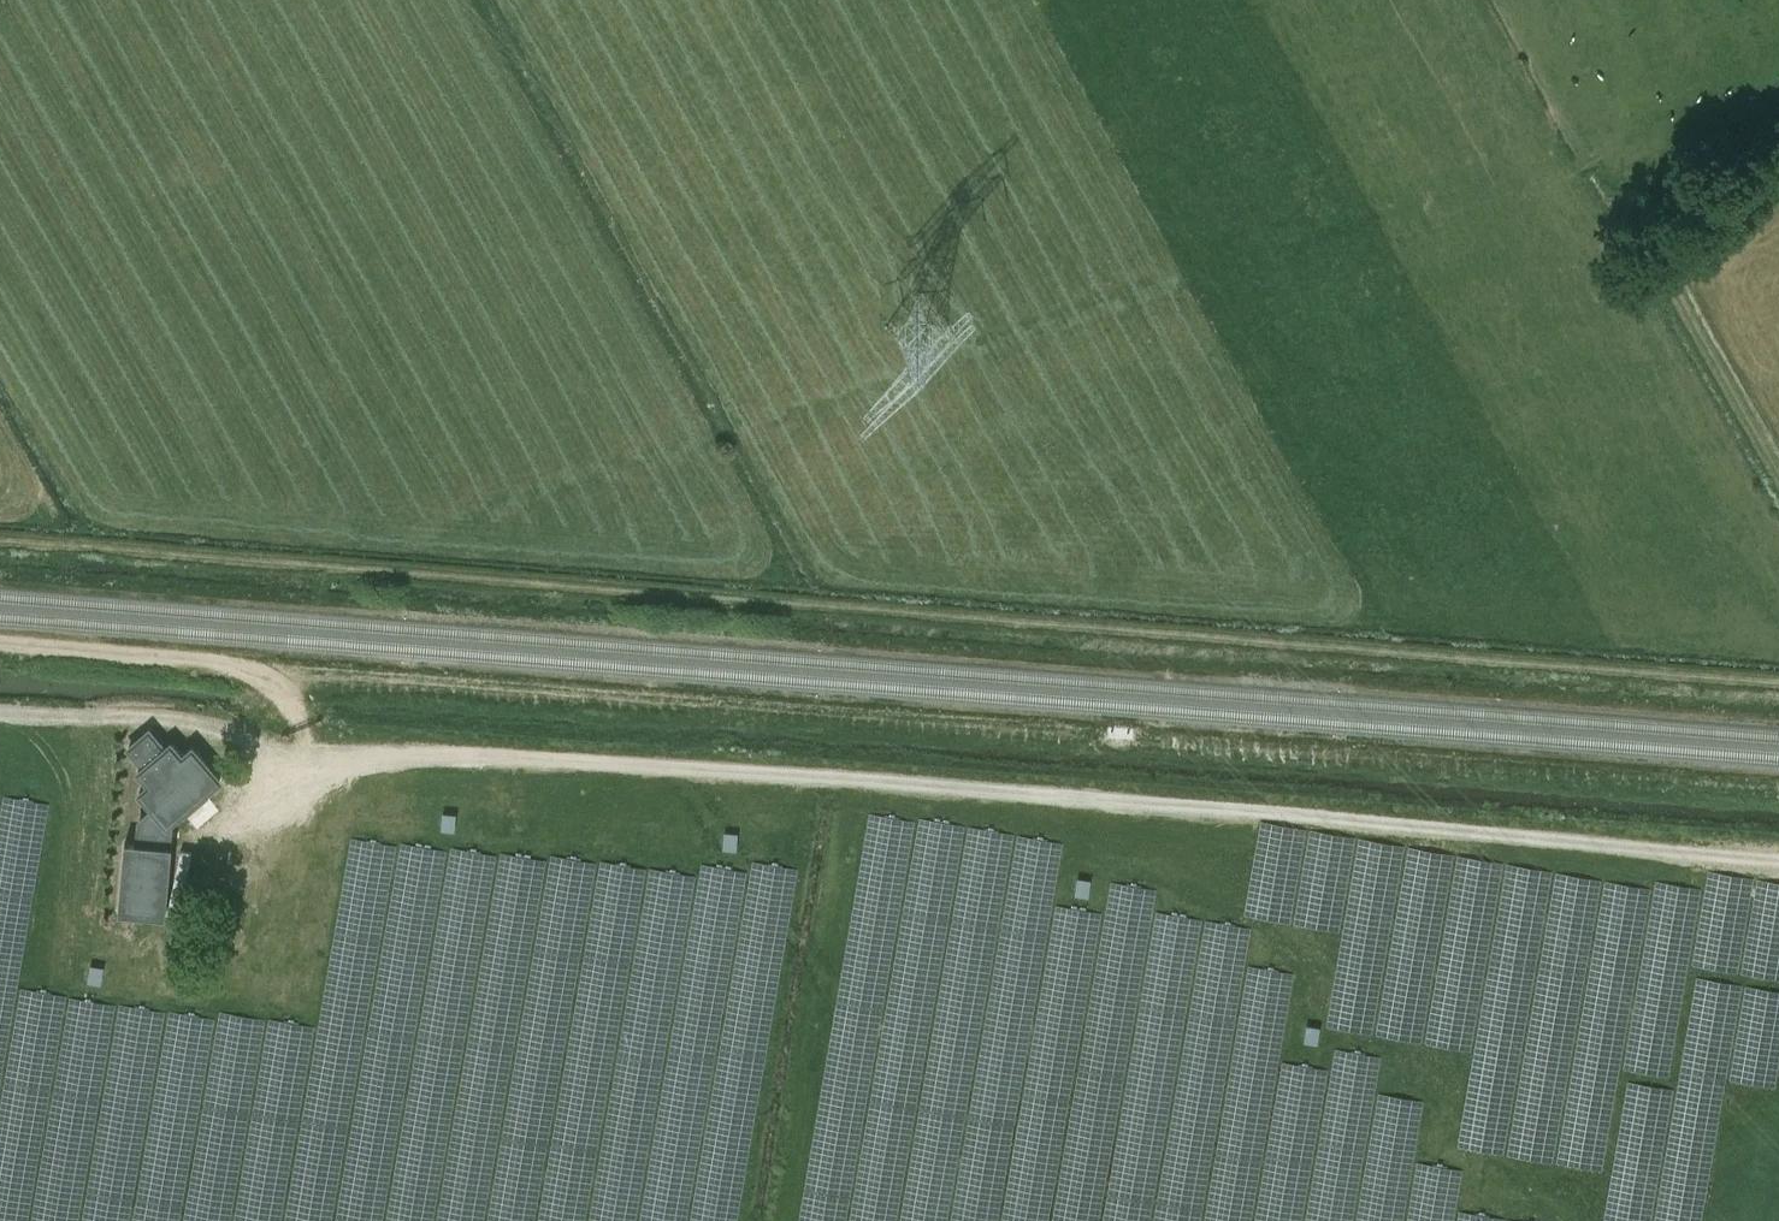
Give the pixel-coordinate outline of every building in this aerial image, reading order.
[(185,811),(206,795),(206,790),(220,776),(196,747),(185,753),(174,741),(167,746),(151,728),(129,746),(143,765),(139,769),(149,784),(140,791),(152,807),(140,819),(138,831),(135,831),(135,842),(124,841),(118,911),(167,915),(172,846),(170,846),(171,819),(181,810),(185,811)] [(443,813),(442,829),(454,830),(455,814),(443,813)] [(725,832),(724,848),(736,849),(737,833),(725,832)] [(1078,878),(1076,894),(1088,896),(1088,893),(1090,880),(1078,878)] [(91,965),(88,981),(100,983),(103,967),(91,965)] [(1307,1025),(1305,1041),(1316,1043),(1319,1027),(1307,1025)]
